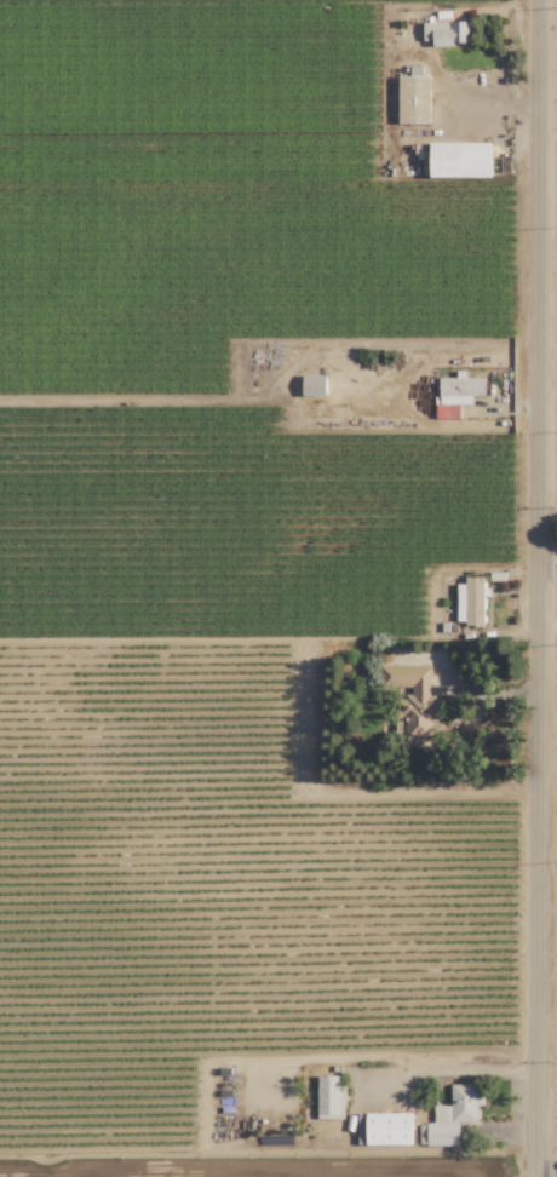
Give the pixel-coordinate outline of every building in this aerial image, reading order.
[(467,45),(467,22),(423,23),(423,40),(432,40),(432,45),(467,45)] [(398,123),(430,123),(429,76),(398,77),(398,123)] [(491,178),(491,143),(429,143),(429,178),(491,178)] [(483,378),(465,378),(465,371),(456,371),(456,378),(438,378),(439,406),(435,406),(435,419),(459,419),(459,405),(472,405),(472,397),(483,396),(483,378)] [(325,396),(325,376),(302,375),(301,396),(325,396)] [(483,578),(464,578),(464,585),(456,585),(457,625),(484,624),(483,578)] [(384,666),(384,688),(411,688),(411,696),(397,696),(397,716),(405,716),(405,745),(429,745),(429,719),(432,719),(432,666),(384,666)] [(345,1086),(340,1086),(340,1076),(317,1076),(316,1119),(344,1119),(345,1086)] [(458,1146),(458,1123),(477,1122),(477,1106),(483,1105),(483,1084),(450,1085),(451,1105),(433,1106),(434,1124),(419,1124),(419,1146),(458,1146)] [(365,1114),(365,1146),(412,1145),(412,1113),(365,1114)]
